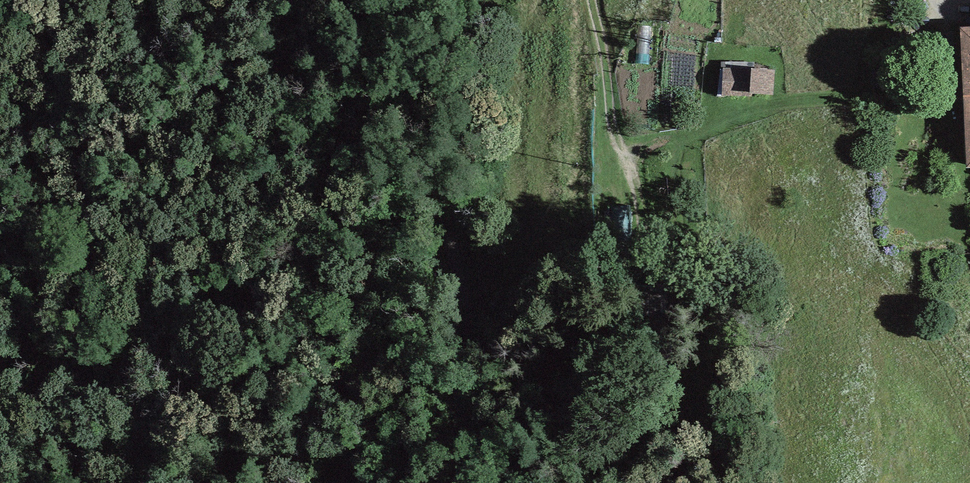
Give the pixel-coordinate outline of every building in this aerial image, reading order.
[(959,38),(966,172),(969,171),(969,37),(959,38)] [(774,69),(723,69),(723,98),(774,98),(774,69)]
